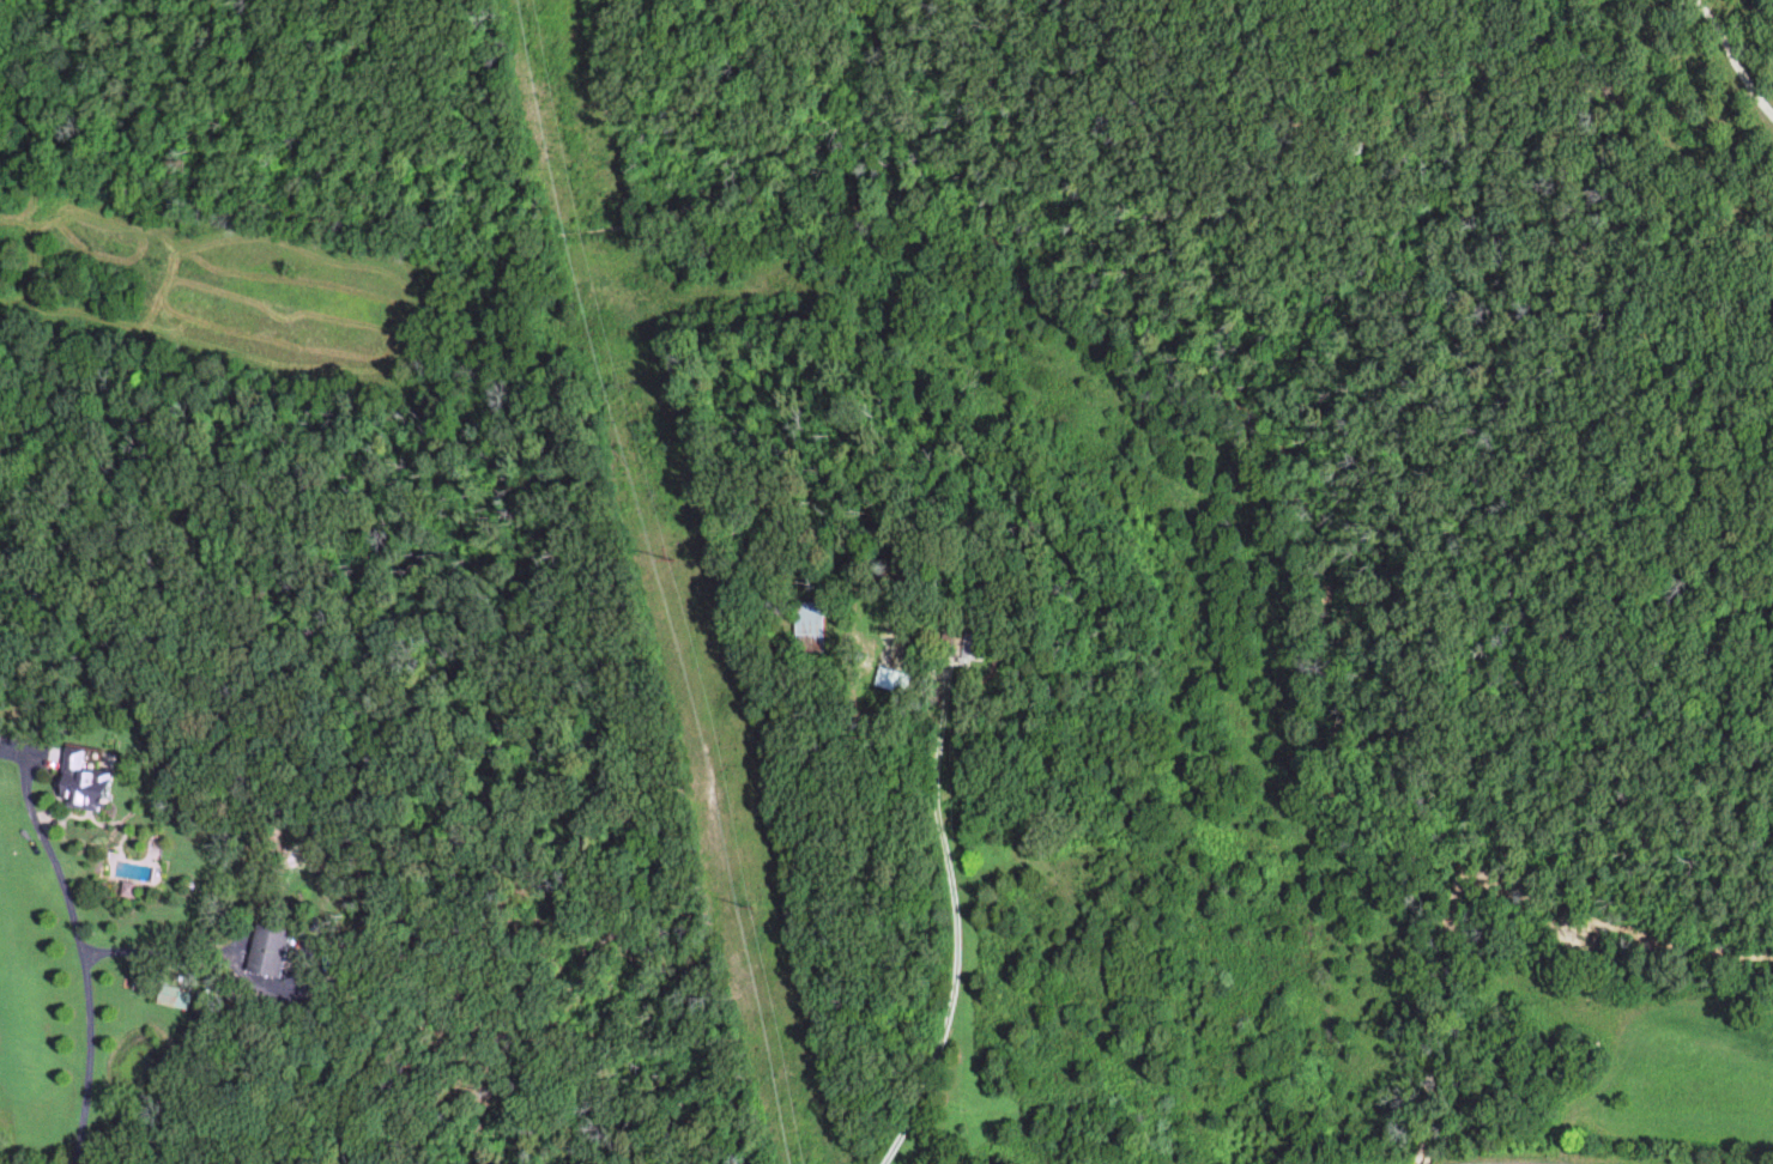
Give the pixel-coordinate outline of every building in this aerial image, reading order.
[(794,648),(824,648),(824,603),(794,603),(794,648)] [(113,814),(118,775),(90,771),(93,753),(71,750),(63,807),(113,814)] [(250,971),(284,979),(295,932),(260,924),(250,971)] [(191,1009),(194,992),(167,987),(164,1005),(191,1009)]
